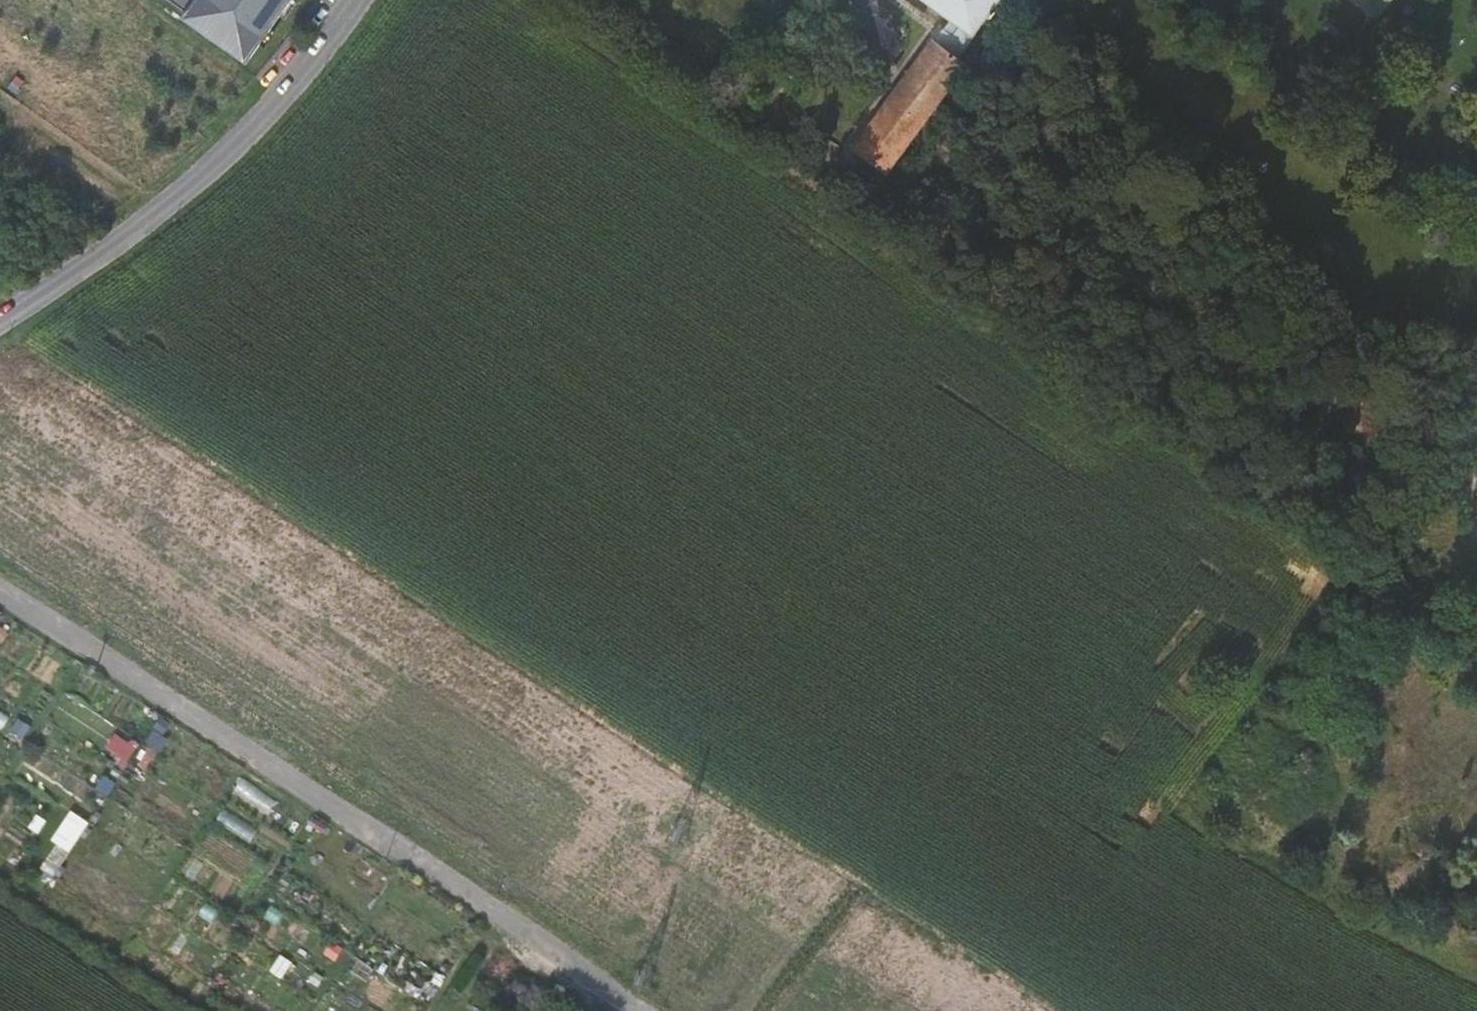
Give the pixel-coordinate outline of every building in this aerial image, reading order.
[(193,18),(200,22),(195,28),(247,65),(251,59),(258,63),(302,0),(169,0),(193,18)] [(946,19),(927,44),(850,153),(888,180),(966,71),(955,63),(973,38),(995,53),(1009,34),(997,26),(1011,8),(1001,0),(918,0),(946,19)] [(200,22),(193,18),(189,24),(195,28),(200,22)] [(253,70),(258,63),(251,59),(247,65),(253,70)]
